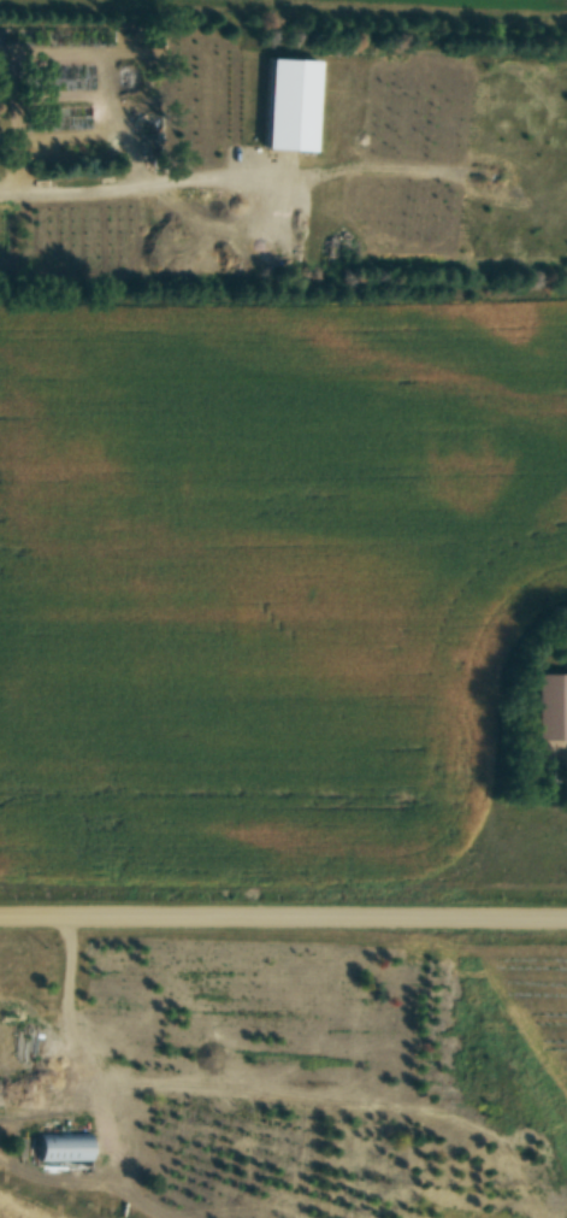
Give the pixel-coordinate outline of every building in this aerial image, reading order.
[(535,672),(535,739),(566,739),(566,672),(535,672)] [(35,1160),(88,1160),(88,1132),(35,1132),(35,1160)]
